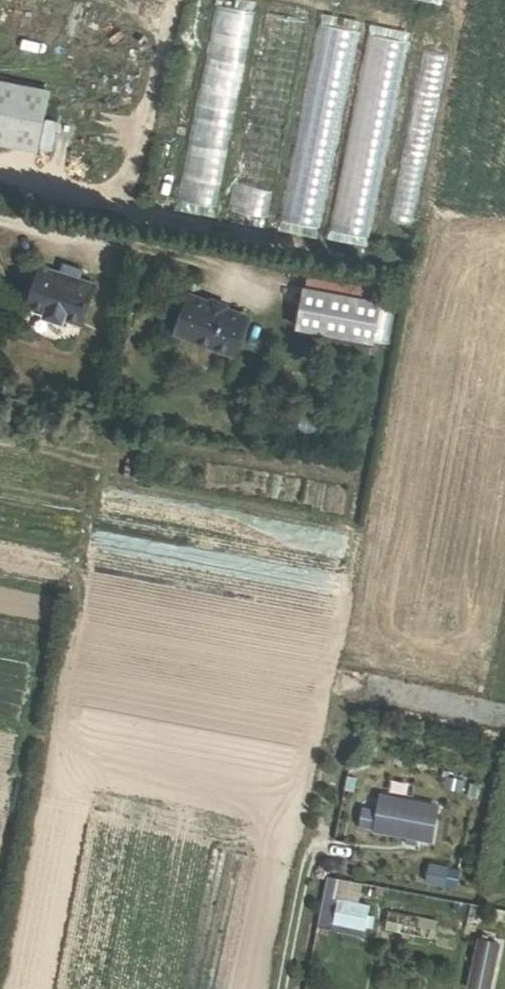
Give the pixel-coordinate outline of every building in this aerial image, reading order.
[(49,91),(0,81),(0,144),(37,151),(49,91)] [(381,303),(383,289),(306,275),(304,288),(381,303)] [(381,303),(304,288),(296,328),(373,342),(381,303)] [(232,356),(249,314),(192,291),(175,333),(232,356)] [(47,351),(64,357),(78,320),(20,298),(6,336),(25,343),(22,352),(44,360),(47,351)] [(431,838),(437,810),(377,798),(376,808),(372,827),(431,838)] [(372,827),(376,808),(362,805),(358,824),(372,827)] [(431,865),(428,882),(443,886),(447,868),(431,865)] [(357,905),(361,885),(327,878),(318,923),(367,933),(372,908),(357,905)] [(436,920),(388,910),(384,930),(432,939),(436,920)] [(492,945),(471,942),(463,988),(484,988),(492,945)]
